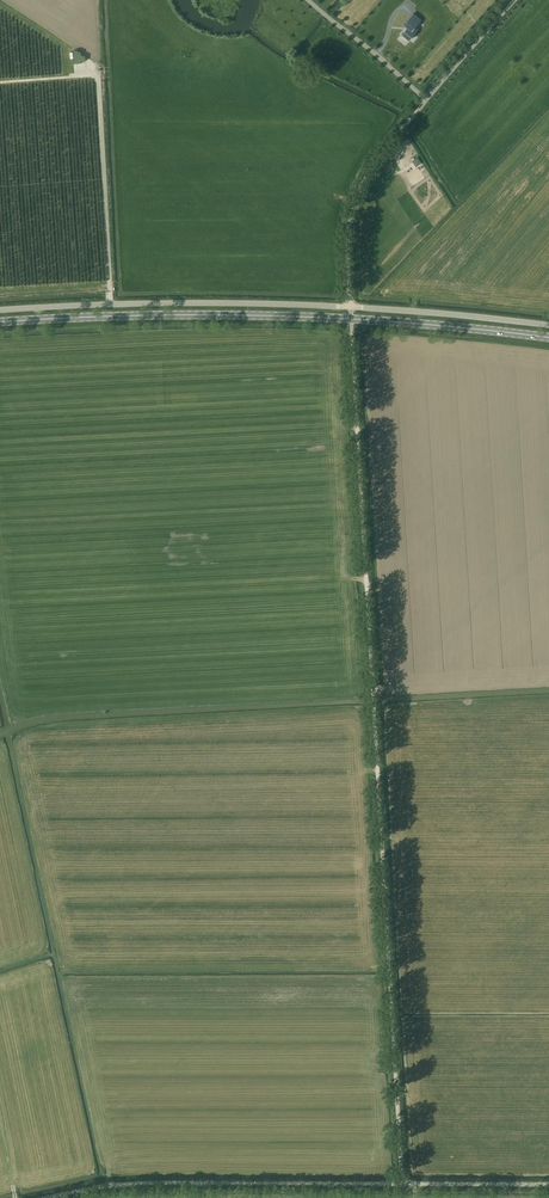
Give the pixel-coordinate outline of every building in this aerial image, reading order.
[(402,34),(409,40),(408,39),(417,28),(418,29),(415,26),(420,19),(421,20),(414,13),(413,13),(414,14),(405,25),(404,25),(408,28),(403,34),(402,34)] [(412,161),(416,167),(418,165),(419,166),(421,165),(420,164),(422,163),(418,157),(412,161)]
